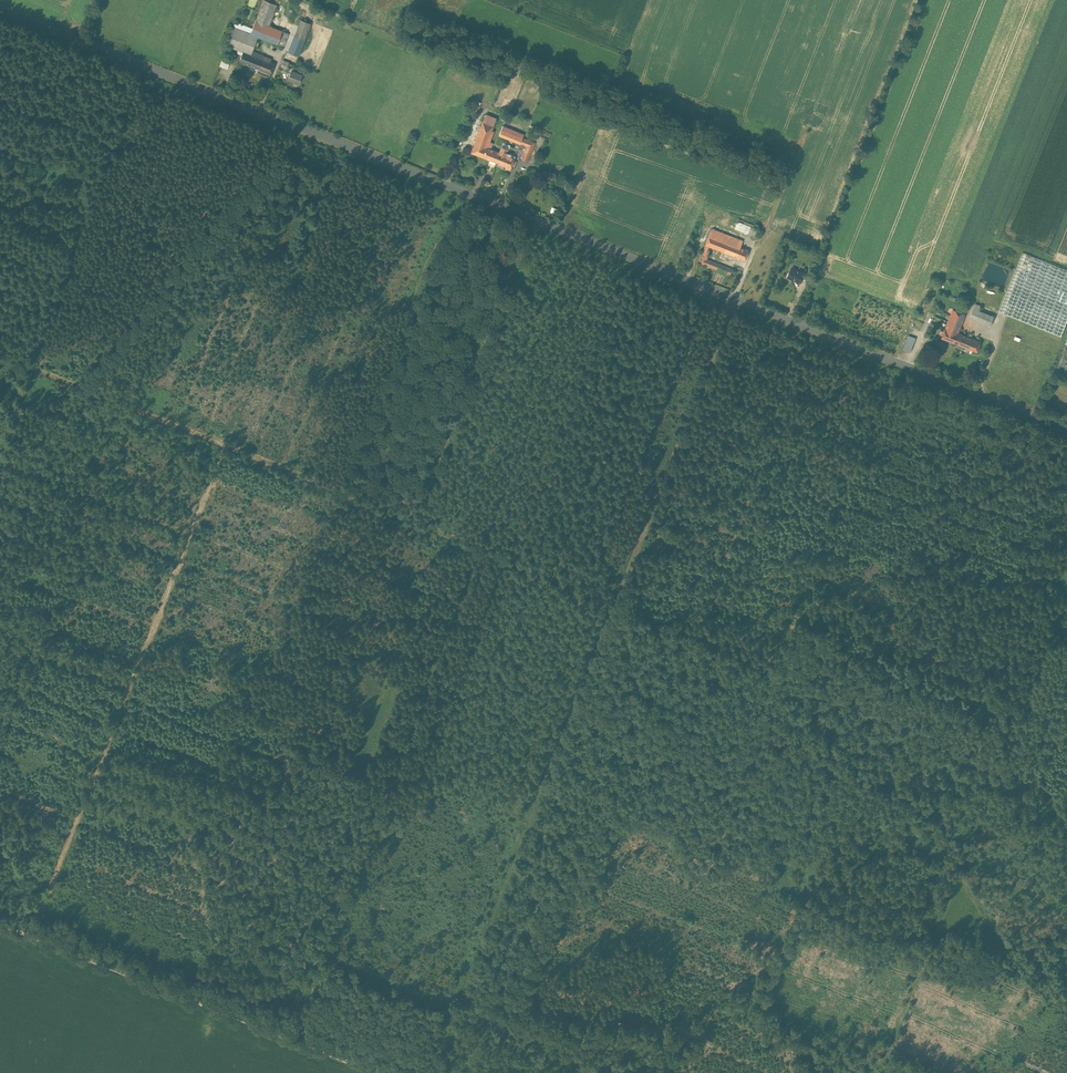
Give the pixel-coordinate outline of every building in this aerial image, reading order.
[(264,0),(263,0),(255,21),(269,26),(272,17),(277,5),(264,0)] [(282,21),(272,17),(269,26),(278,30),(282,21)] [(301,20),(289,52),(299,56),(311,24),(301,20)] [(252,29),(233,21),(232,26),(251,33),(252,29)] [(269,26),(255,21),(252,29),(251,33),(250,34),(258,37),(284,46),(288,34),(278,30),(269,26)] [(251,33),(232,26),(224,45),(243,52),(244,52),(251,55),(252,52),(258,37),(250,34),(251,33)] [(262,56),(252,52),(251,55),(244,52),(243,52),(240,61),(258,68),(262,56)] [(269,58),(262,56),(258,68),(259,68),(258,72),(270,77),(274,64),(268,62),(269,58)] [(220,66),(228,69),(230,61),(222,58),(220,66)] [(289,63),(283,61),(281,66),(287,69),(289,63)] [(302,75),(291,71),(288,80),(299,84),(302,75)] [(493,125),(482,121),(477,134),(490,139),(494,130),(491,129),(493,125)] [(513,130),(508,128),(503,127),(500,135),(520,143),(523,138),(527,128),(516,124),(513,130)] [(490,139),(477,134),(470,152),(489,159),(493,150),(490,149),(492,143),(489,141),(490,139)] [(535,143),(523,138),(520,143),(526,146),(521,159),(528,161),(535,143)] [(506,153),(505,154),(493,150),(489,159),(506,166),(505,168),(510,169),(515,156),(506,153)] [(750,227),(737,222),(734,228),(748,233),(750,227)] [(757,230),(750,227),(748,233),(754,236),(757,230)] [(742,241),(712,228),(709,235),(727,242),(740,247),(742,241)] [(727,242),(709,235),(705,244),(710,246),(723,251),(727,242)] [(740,247),(727,242),(723,251),(736,256),(740,247)] [(732,269),(706,259),(710,251),(708,250),(710,246),(705,244),(698,262),(730,275),(732,269)] [(740,247),(736,256),(745,260),(748,250),(740,247)] [(1060,336),(1066,318),(1066,273),(1023,256),(1001,313),(1060,336)] [(804,272),(792,267),(788,277),(800,282),(804,272)] [(979,310),(973,308),(970,316),(991,325),(994,316),(979,310)] [(953,310),(949,322),(946,321),(945,323),(948,324),(946,328),(942,338),(959,344),(963,335),(958,333),(965,314),(953,310)] [(916,338),(909,335),(903,349),(911,351),(916,338)] [(981,342),(963,335),(959,344),(977,351),(981,342)]
